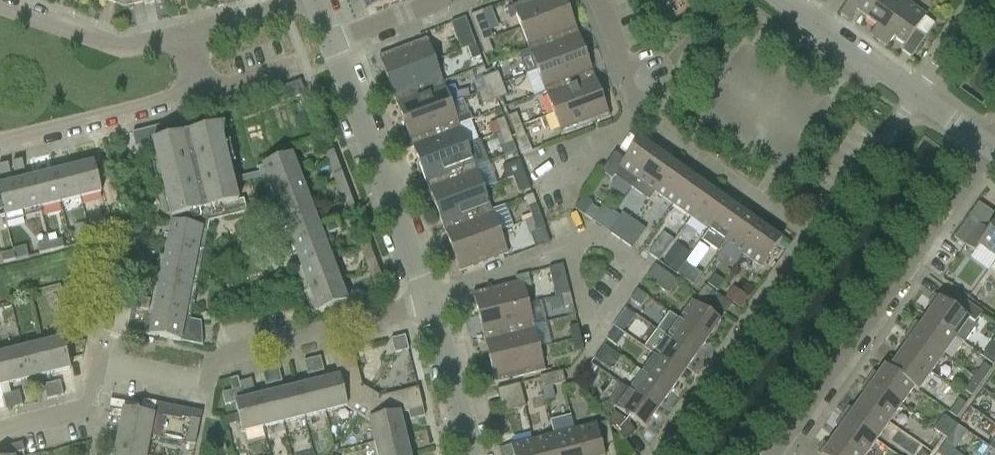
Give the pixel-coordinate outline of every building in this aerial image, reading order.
[(399,0),(362,0),(367,12),(399,0)] [(570,10),(566,0),(529,0),(513,6),(522,28),(570,10)] [(867,19),(881,0),(851,0),(841,14),(850,20),(856,12),(867,19)] [(879,41),(907,1),(905,0),(881,0),(867,19),(877,27),(871,35),(879,41)] [(927,15),(907,1),(879,41),(887,47),(894,38),(905,46),(901,50),(912,58),(926,37),(916,30),(927,15)] [(530,49),(578,31),(570,10),(522,28),(530,49)] [(489,40),(493,39),(483,11),(470,16),(481,43),(489,40)] [(468,48),(468,49),(477,46),(466,17),(451,23),(462,51),(468,48)] [(538,71),(586,52),(578,31),(530,49),(538,71)] [(388,79),(436,61),(427,39),(379,57),(388,79)] [(489,40),(481,43),(485,55),(494,52),(489,40)] [(477,46),(468,49),(473,60),(481,57),(477,46)] [(586,52),(538,71),(546,92),(594,74),(586,52)] [(436,61),(388,79),(396,100),(444,83),(436,61)] [(495,87),(503,84),(498,72),(490,75),(495,87)] [(594,74),(546,92),(554,113),(602,95),(594,74)] [(482,78),(487,90),(495,87),(490,75),(482,78)] [(282,103),(306,94),(301,81),(277,90),(282,103)] [(444,83),(396,100),(404,122),(452,104),(444,83)] [(503,84),(495,87),(499,99),(507,96),(503,84)] [(482,105),(491,102),(499,99),(495,87),(487,90),(478,94),(482,105)] [(602,95),(554,113),(562,136),(611,117),(602,95)] [(452,104),(404,122),(412,143),(460,125),(473,120),(470,113),(457,118),(452,104)] [(513,129),(521,126),(517,114),(509,117),(513,129)] [(262,178),(260,173),(233,179),(224,144),(225,126),(225,124),(171,138),(168,125),(133,133),(136,148),(153,144),(172,219),(174,219),(174,223),(172,223),(156,303),(139,300),(137,309),(131,308),(127,331),(203,346),(202,323),(202,322),(190,320),(210,222),(248,213),(244,200),(238,201),(234,184),(262,178)] [(420,164),(468,146),(460,125),(412,143),(420,164)] [(521,126),(513,129),(518,141),(526,137),(521,126)] [(624,160),(614,153),(600,173),(612,181),(614,177),(632,189),(658,152),(640,139),(624,160)] [(517,152),(513,142),(505,145),(501,147),(505,156),(517,152)] [(428,186),(476,168),(468,146),(420,164),(428,186)] [(333,176),(342,173),(334,151),(325,155),(333,176)] [(649,202),(676,164),(658,152),(632,189),(649,202)] [(264,184),(299,171),(292,154),(263,165),(263,166),(258,168),(260,173),(262,178),(264,184)] [(15,172),(25,170),(23,161),(13,163),(15,172)] [(507,181),(524,174),(520,162),(502,169),(507,181)] [(73,168),(81,198),(102,193),(94,163),(73,168)] [(11,173),(9,164),(0,166),(0,169),(1,175),(11,173)] [(673,205),(693,177),(676,164),(649,202),(656,192),(673,205)] [(54,173),(61,203),(81,198),(73,168),(54,173)] [(436,207),(484,189),(476,168),(428,186),(436,207)] [(271,200),(305,187),(299,171),(264,184),(271,200)] [(34,178),(41,208),(61,203),(54,173),(34,178)] [(342,173),(333,176),(339,193),(348,189),(342,173)] [(524,174),(507,181),(513,179),(519,195),(530,191),(524,174)] [(41,208),(34,178),(21,181),(20,176),(15,177),(23,212),(41,208)] [(5,217),(23,212),(15,177),(7,179),(8,184),(0,186),(0,196),(5,217)] [(691,217),(711,189),(693,177),(673,205),(691,217)] [(311,203),(305,187),(271,200),(277,216),(311,203)] [(348,189),(339,193),(347,211),(355,208),(348,189)] [(444,229),(492,210),(484,189),(436,207),(444,229)] [(708,230),(729,202),(711,189),(691,217),(708,230)] [(726,242),(746,214),(729,202),(708,230),(726,242)] [(311,203),(277,216),(283,232),(317,218),(311,203)] [(533,219),(541,216),(537,204),(528,207),(533,219)] [(592,221),(600,210),(592,205),(585,215),(592,221)] [(452,250),(501,231),(492,210),(444,229),(452,250)] [(621,241),(635,221),(623,213),(609,233),(621,241)] [(744,255),(764,227),(746,214),(726,242),(744,255)] [(541,216),(533,219),(537,231),(546,228),(541,216)] [(288,247),(322,233),(317,218),(283,232),(288,247)] [(635,221),(621,241),(632,249),(646,229),(635,221)] [(340,232),(336,222),(325,227),(329,237),(340,232)] [(989,231),(979,224),(964,245),(975,252),(979,246),(994,258),(994,223),(989,231)] [(764,227),(744,255),(762,268),(782,240),(764,227)] [(90,233),(92,241),(104,238),(102,230),(90,233)] [(501,231),(452,250),(461,272),(509,254),(501,231)] [(92,241),(90,233),(77,236),(80,244),(92,241)] [(295,264),(329,251),(322,233),(288,247),(295,264)] [(659,262),(674,240),(663,233),(649,254),(659,262)] [(50,243),(52,251),(64,248),(62,240),(50,243)] [(789,244),(782,240),(778,246),(785,251),(789,244)] [(364,257),(373,254),(368,242),(359,244),(364,257)] [(52,251),(50,243),(37,246),(39,254),(52,251)] [(677,274),(691,254),(676,244),(663,264),(677,274)] [(329,251),(295,264),(301,281),(335,268),(329,251)] [(3,263),(16,260),(14,252),(1,255),(3,263)] [(373,254),(364,257),(370,273),(379,270),(373,254)] [(691,254),(677,274),(694,286),(702,275),(685,263),(691,255),(691,254)] [(556,297),(562,295),(570,293),(563,265),(549,268),(556,297)] [(678,282),(655,266),(645,279),(668,295),(678,282)] [(346,283),(342,271),(337,272),(335,268),(301,281),(307,297),(346,283)] [(379,270),(370,273),(376,288),(384,284),(379,270)] [(479,316),(529,304),(525,287),(531,286),(528,274),(515,278),(517,282),(473,293),(479,316)] [(348,286),(346,283),(307,297),(314,314),(348,301),(343,288),(348,286)] [(709,303),(716,294),(706,286),(699,296),(709,303)] [(638,290),(627,305),(640,314),(650,299),(638,290)] [(573,306),(570,293),(562,295),(565,308),(573,306)] [(716,294),(709,303),(726,315),(732,305),(716,294)] [(956,338),(964,343),(977,325),(975,323),(982,313),(962,299),(955,309),(936,295),(928,305),(933,308),(927,317),(956,338)] [(680,319),(708,340),(721,321),(693,301),(680,319)] [(485,338),(535,326),(529,304),(479,316),(485,338)] [(635,315),(625,308),(618,318),(628,325),(635,315)] [(708,340),(680,319),(679,320),(669,314),(657,330),(696,357),(708,340)] [(916,322),(910,331),(944,355),(956,338),(927,317),(921,325),(916,322)] [(573,340),(581,337),(578,325),(570,327),(573,340)] [(490,360),(540,348),(535,326),(485,338),(490,360)] [(615,329),(608,340),(615,345),(623,335),(615,329)] [(696,357),(657,330),(645,348),(683,375),(696,357)] [(908,344),(899,356),(929,376),(944,355),(910,331),(904,340),(908,344)] [(406,336),(399,338),(402,352),(409,350),(406,336)] [(581,337),(573,340),(576,352),(584,350),(581,337)] [(402,352),(399,338),(392,340),(395,353),(402,352)] [(63,339),(43,344),(50,374),(71,369),(63,339)] [(50,374),(43,344),(22,349),(30,379),(50,374)] [(620,358),(603,346),(594,359),(611,371),(620,358)] [(540,348),(490,360),(496,383),(546,371),(540,348)] [(654,356),(647,366),(641,362),(636,368),(671,392),(683,375),(645,348),(644,349),(654,356)] [(994,363),(994,362),(994,352),(990,348),(984,356),(994,363)] [(30,379),(22,349),(2,354),(9,384),(30,379)] [(333,354),(339,377),(340,377),(347,407),(358,414),(372,392),(362,386),(353,349),(333,354)] [(9,384),(2,354),(0,354),(0,387),(9,384)] [(891,357),(885,367),(919,391),(929,376),(899,356),(896,361),(891,357)] [(313,359),(316,373),(324,371),(321,357),(313,359)] [(316,373),(313,359),(305,362),(308,375),(316,373)] [(974,377),(982,382),(991,370),(983,364),(974,377)] [(874,372),(868,382),(902,406),(914,388),(918,391),(919,391),(885,367),(879,375),(874,372)] [(271,370),(274,383),(282,381),(279,368),(271,370)] [(671,392),(636,368),(631,376),(636,381),(630,390),(658,410),(671,392)] [(274,383),(271,370),(263,372),(266,385),(274,383)] [(540,377),(542,388),(546,401),(555,399),(552,386),(566,383),(563,371),(540,377)] [(325,412),(347,407),(340,377),(339,377),(318,382),(325,412)] [(982,382),(974,377),(964,392),(971,397),(982,382)] [(233,391),(241,389),(238,378),(230,380),(233,391)] [(53,384),(56,398),(64,396),(60,382),(53,384)] [(297,387),(305,418),(325,412),(318,382),(297,387)] [(866,394),(860,402),(889,423),(902,406),(868,382),(861,391),(866,394)] [(500,401),(523,395),(520,383),(497,389),(500,401)] [(56,398),(53,384),(44,386),(48,400),(56,398)] [(616,409),(617,408),(645,428),(658,410),(630,390),(629,391),(622,386),(609,404),(616,409)] [(305,418),(297,387),(276,392),(284,423),(305,418)] [(423,407),(419,388),(382,397),(372,392),(358,414),(370,421),(400,413),(400,414),(409,412),(409,411),(423,407)] [(12,394),(15,408),(23,405),(20,392),(12,394)] [(257,397),(264,428),(284,423),(276,392),(257,397)] [(15,408),(12,394),(4,396),(7,410),(15,408)] [(523,395),(500,401),(503,413),(526,407),(523,395)] [(264,428),(257,397),(236,403),(243,433),(264,428)] [(949,414),(956,419),(966,405),(959,400),(949,414)] [(889,423),(860,402),(854,410),(850,407),(843,417),(877,441),(889,423)] [(157,403),(155,415),(182,420),(185,409),(157,403)] [(425,416),(423,408),(424,408),(423,407),(409,411),(409,412),(411,420),(425,416)] [(120,430),(160,438),(164,419),(154,417),(155,415),(124,409),(120,430)] [(370,421),(375,443),(405,435),(400,414),(400,413),(370,421)] [(608,421),(609,421),(611,429),(613,428),(625,442),(636,433),(626,421),(614,413),(608,421)] [(575,430),(574,430),(571,416),(551,422),(559,454),(581,454),(575,430)] [(939,422),(953,432),(957,426),(943,416),(939,422)] [(843,417),(837,425),(844,430),(837,439),(860,454),(867,454),(877,441),(843,417)] [(192,419),(189,431),(199,433),(201,421),(192,419)] [(581,454),(604,454),(602,447),(615,444),(611,429),(609,421),(608,421),(575,430),(581,454)] [(551,422),(550,422),(553,435),(533,440),(537,454),(559,454),(551,422)] [(953,432),(939,422),(934,429),(948,439),(953,432)] [(141,454),(147,454),(150,437),(160,439),(160,438),(120,430),(116,450),(141,454)] [(189,431),(187,443),(196,445),(199,433),(189,431)] [(375,443),(378,454),(408,454),(410,454),(405,435),(375,443)] [(837,439),(832,447),(825,442),(818,452),(822,454),(860,454),(837,439)] [(533,440),(511,446),(514,454),(537,454),(533,440)] [(13,454),(26,452),(24,443),(11,446),(13,454)]
